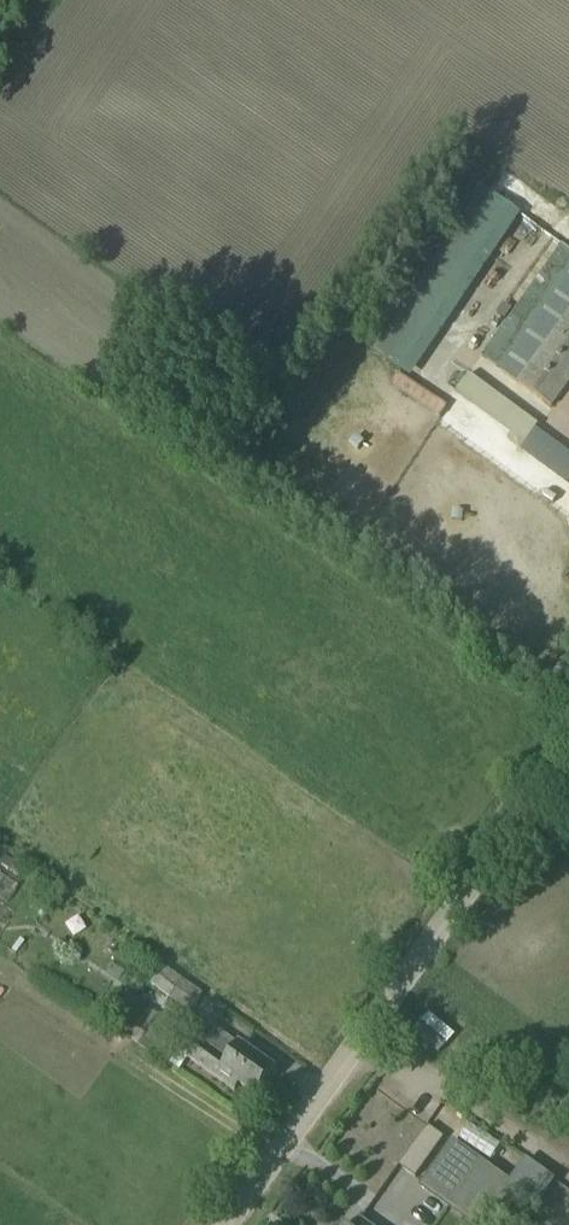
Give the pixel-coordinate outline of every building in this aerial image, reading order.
[(519,219),(482,194),(373,353),(410,379),(519,219)] [(561,246),(478,359),(549,411),(568,384),(568,252),(561,246)] [(400,373),(392,385),(440,418),(448,407),(400,373)] [(467,376),(453,395),(524,445),(537,426),(467,376)] [(0,853),(0,867),(15,876),(22,866),(0,853)] [(200,998),(159,969),(149,984),(189,1013),(200,998)] [(128,992),(106,1023),(121,1034),(166,1067),(180,1048),(150,1027),(159,1015),(128,992)] [(209,1026),(184,1060),(232,1094),(237,1087),(254,1099),(273,1072),(209,1026)] [(486,1034),(461,1038),(463,1054),(489,1050),(486,1034)] [(349,1130),(309,1187),(363,1224),(380,1224),(415,1177),(349,1130)]
